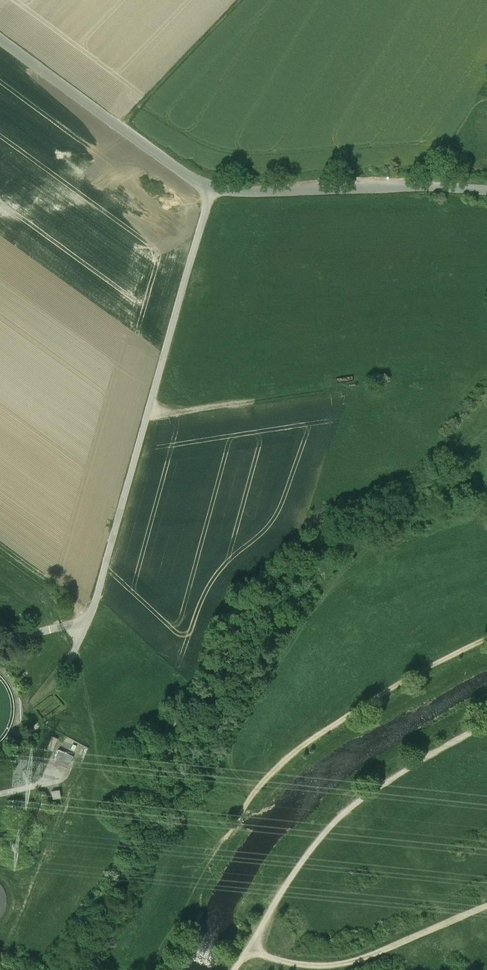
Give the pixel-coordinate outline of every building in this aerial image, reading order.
[(68,767),(73,754),(59,749),(54,761),(68,767)]
